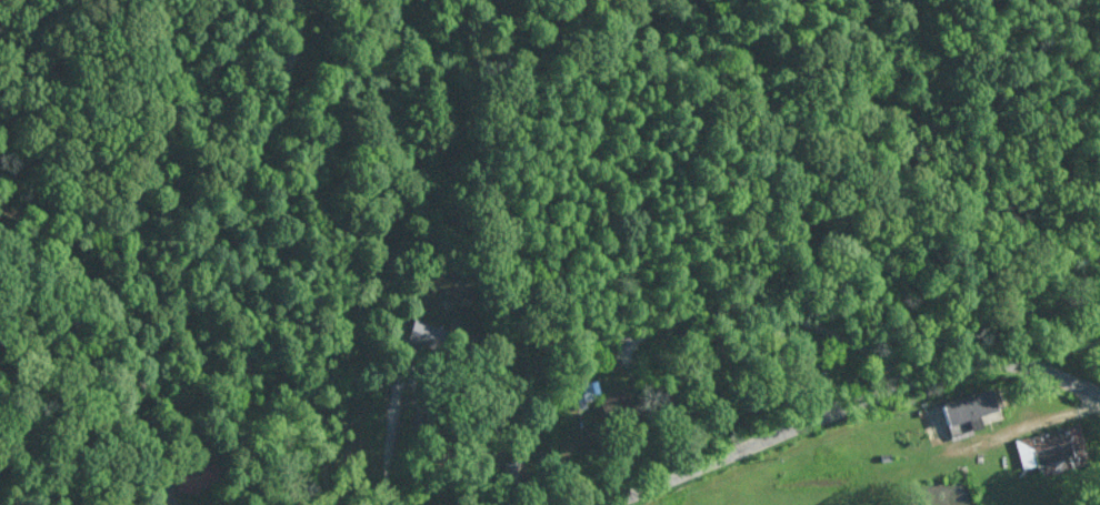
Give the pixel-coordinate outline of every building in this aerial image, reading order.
[(435,349),(442,328),(407,317),(400,338),(435,349)] [(939,402),(948,433),(969,428),(966,418),(997,409),(990,387),(939,402)] [(1014,439),(1022,470),(1043,464),(1045,474),(1092,463),(1082,422),(1014,439)]
